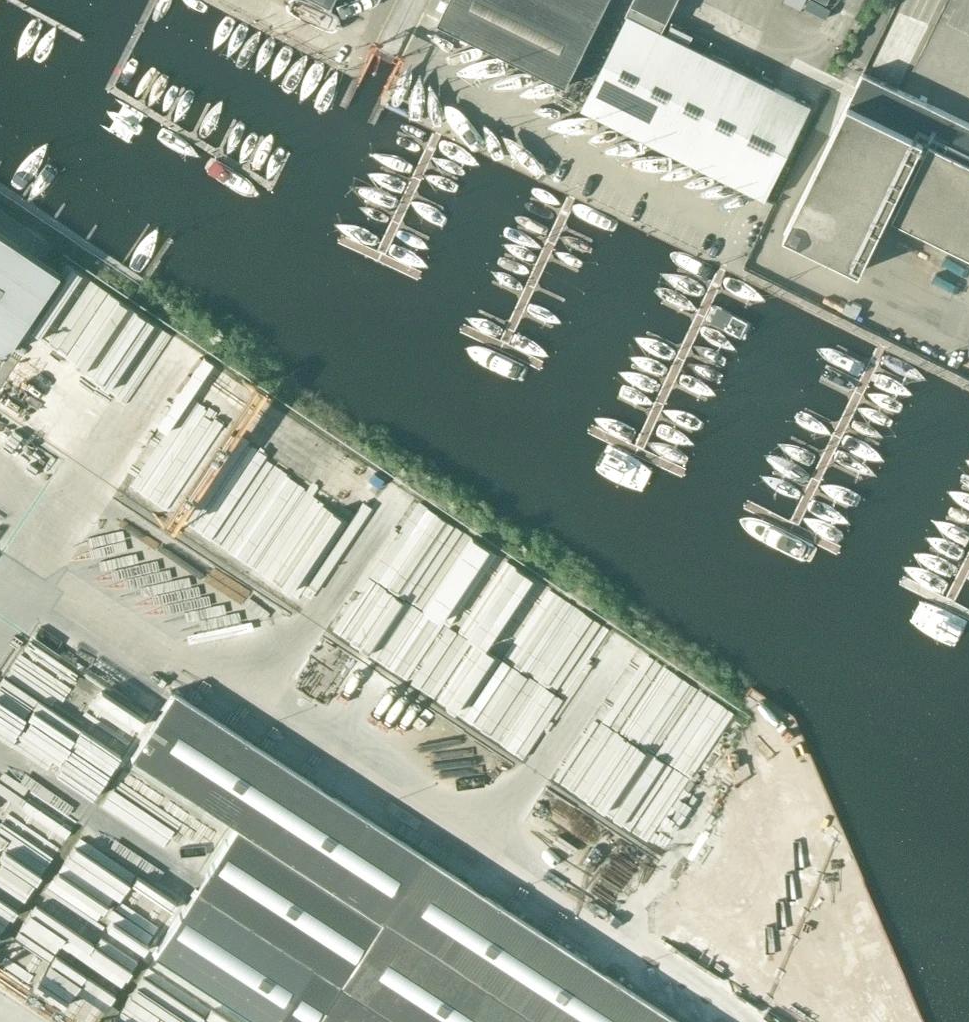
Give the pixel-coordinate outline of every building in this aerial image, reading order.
[(438,22),(457,32),(464,35),(566,85),(608,0),(448,0),(438,22)] [(625,13),(627,14),(582,107),(765,198),(811,104),(661,30),(676,0),(632,0),(625,13)] [(863,72),(784,234),(860,271),(923,140),(929,142),(892,218),(968,255),(968,124),(863,72)] [(5,349),(57,275),(0,235),(0,346),(5,349)] [(173,691),(130,756),(236,825),(153,951),(260,1021),(679,1021),(173,691)]
